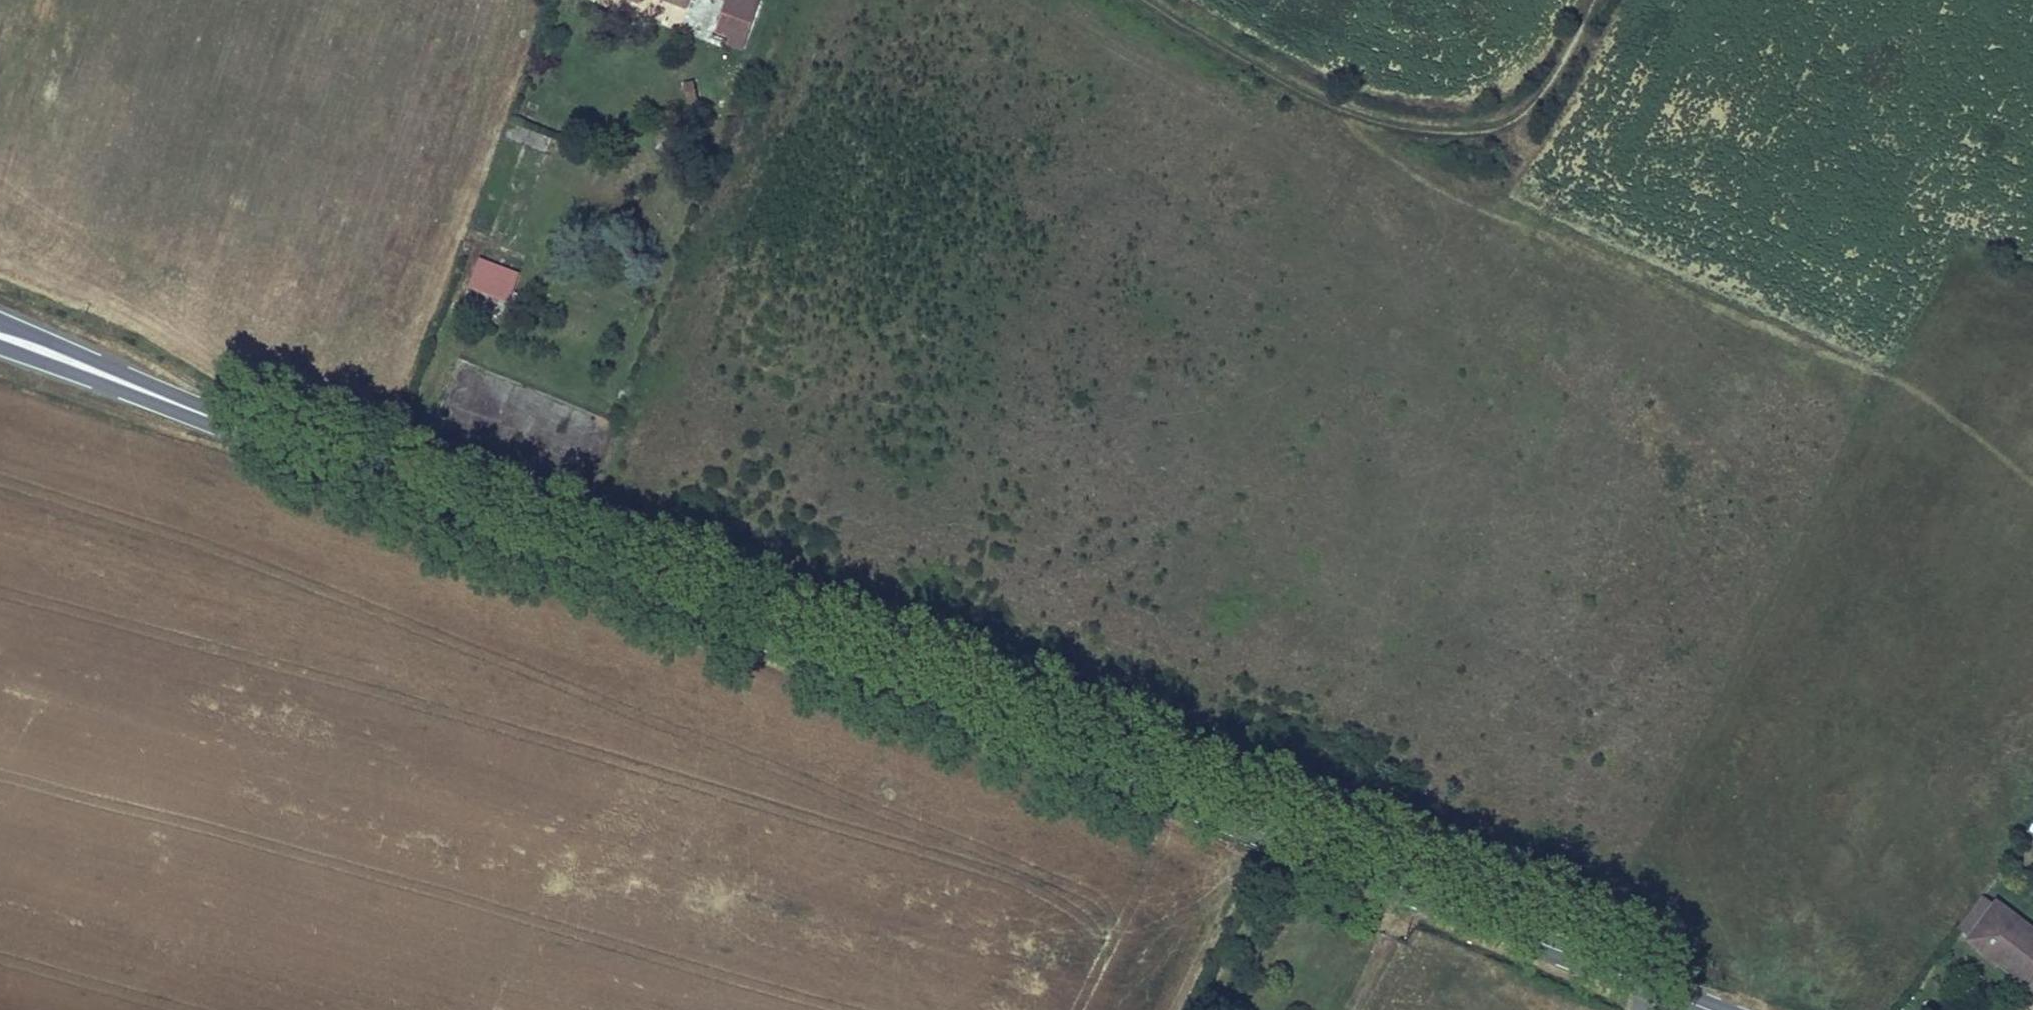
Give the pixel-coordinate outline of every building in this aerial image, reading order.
[(694,10),(698,0),(667,0),(694,10)] [(762,0),(735,0),(722,32),(736,37),(733,44),(747,50),(766,2),(762,0)] [(479,256),(467,288),(508,304),(521,271),(479,256)] [(1993,915),(1976,939),(1988,948),(1982,956),(2008,975),(2015,965),(2032,978),(2032,948),(2019,938),(2023,931),(2008,920),(2005,924),(1993,915)] [(2023,931),(2019,938),(2032,948),(2032,938),(2023,931)] [(2008,975),(2032,993),(2032,978),(2015,965),(2008,975)]
